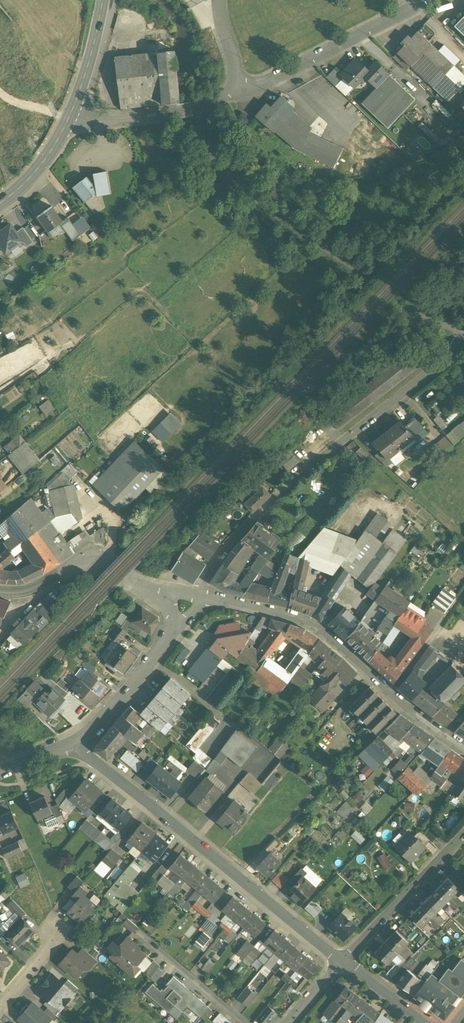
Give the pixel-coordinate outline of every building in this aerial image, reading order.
[(454,26),(463,36),(463,15),(454,26)] [(434,32),(425,23),(417,31),(429,43),(435,36),(434,32)] [(417,31),(410,39),(407,36),(400,43),(403,46),(396,53),(410,66),(430,44),(429,43),(417,31)] [(179,103),(174,41),(147,44),(148,54),(115,57),(120,109),(179,103)] [(454,66),(430,44),(410,66),(433,88),(454,66)] [(410,66),(396,53),(392,57),(406,70),(410,66)] [(389,74),(376,62),(368,70),(355,59),(341,74),(340,75),(343,77),(353,87),(364,76),(376,87),(389,74)] [(454,66),(433,88),(448,102),(463,84),(463,76),(454,66)] [(334,68),(326,77),(335,86),(343,77),(340,75),(341,74),(334,68)] [(376,87),(361,103),(387,128),(415,99),(389,74),(376,87)] [(281,96),(271,108),(266,104),(255,116),(273,131),(274,130),(291,110),(294,108),(281,96)] [(311,128),(291,110),(274,130),(295,149),(333,167),(342,149),(309,133),(311,128)] [(106,171),(92,173),(93,176),(96,192),(96,195),(110,193),(106,171)] [(88,178),(86,176),(81,180),(72,187),(84,201),(96,192),(93,176),(88,178)] [(59,223),(63,220),(51,206),(37,217),(48,232),(60,224),(59,223)] [(72,224),(81,235),(91,227),(82,216),(72,224)] [(72,224),(67,217),(63,220),(59,223),(60,224),(73,241),(81,235),(72,224)] [(10,224),(0,231),(0,245),(2,248),(5,253),(22,241),(16,232),(10,224)] [(33,242),(23,227),(16,232),(22,241),(26,247),(33,242)] [(392,359),(371,375),(374,379),(341,405),(337,400),(315,420),(325,432),(334,425),(338,430),(419,367),(407,353),(406,354),(401,347),(390,356),(392,359)] [(48,415),(56,409),(50,401),(42,406),(48,415)] [(173,412),(153,431),(164,442),(184,423),(173,412)] [(424,430),(416,419),(410,423),(412,425),(419,434),(424,430)] [(412,425),(407,429),(401,421),(385,433),(399,450),(419,434),(412,425)] [(452,432),(447,436),(452,443),(458,439),(452,432)] [(399,450),(385,433),(372,444),(377,449),(378,448),(381,452),(387,459),(389,458),(399,450)] [(446,436),(442,439),(448,447),(453,444),(452,443),(447,436),(446,436)] [(448,447),(442,439),(438,443),(444,451),(448,447)] [(25,442),(11,453),(25,472),(39,460),(25,442)] [(98,479),(93,485),(122,513),(163,469),(134,442),(98,479)] [(289,451),(278,460),(283,465),(294,457),(289,451)] [(387,459),(381,452),(375,456),(387,467),(393,463),(389,458),(387,459)] [(283,465),(283,466),(288,471),(299,462),(294,457),(283,465)] [(69,464),(47,484),(48,488),(71,482),(69,480),(77,473),(69,464)] [(95,476),(89,482),(93,485),(98,479),(95,476)] [(12,483),(7,478),(2,482),(7,487),(12,483)] [(71,482),(48,488),(55,517),(50,521),(60,535),(80,520),(74,512),(79,509),(73,485),(71,482)] [(263,488),(257,493),(265,501),(270,496),(267,492),(263,488)] [(257,493),(245,505),(253,513),(265,501),(257,493)] [(0,525),(0,532),(3,536),(11,529),(26,517),(19,508),(0,525)] [(387,521),(377,513),(365,530),(375,538),(387,521)] [(26,517),(11,529),(16,535),(21,542),(36,531),(26,517)] [(60,535),(50,521),(36,531),(60,563),(74,554),(68,546),(60,535)] [(257,523),(242,540),(254,549),(262,555),(269,559),(276,549),(274,549),(280,539),(257,523)] [(104,528),(89,538),(92,542),(104,543),(106,531),(104,528)] [(357,542),(324,528),(310,544),(345,558),(357,542)] [(295,551),(306,536),(297,529),(286,544),(295,551)] [(393,529),(382,543),(397,554),(407,540),(393,529)] [(375,538),(365,530),(357,542),(345,558),(340,565),(349,572),(348,572),(370,589),(397,554),(382,543),(375,538)] [(60,563),(36,531),(21,542),(25,548),(37,565),(43,574),(60,563)] [(86,533),(68,546),(74,554),(90,543),(92,542),(89,538),(86,533)] [(16,535),(5,544),(8,549),(10,551),(21,542),(16,535)] [(218,547),(199,535),(191,545),(211,558),(218,547)] [(232,551),(223,565),(238,575),(241,569),(250,554),(254,549),(242,540),(232,551)] [(21,542),(10,551),(15,558),(15,556),(17,554),(25,548),(21,542)] [(310,544),(299,557),(300,558),(311,561),(336,571),(340,565),(345,558),(310,544)] [(0,556),(0,583),(6,584),(9,577),(3,568),(8,565),(15,558),(10,551),(8,549),(0,556)] [(206,566),(182,552),(172,571),(194,584),(206,566)] [(277,576),(275,580),(283,583),(291,565),(295,556),(286,553),(277,576)] [(262,555),(252,569),(259,574),(259,573),(263,567),(269,559),(262,555)] [(299,557),(295,556),(291,565),(298,567),(300,558),(299,557)] [(311,561),(300,558),(298,567),(292,592),(291,594),(288,607),(311,615),(319,603),(318,602),(321,597),(306,592),(308,587),(304,586),(311,561)] [(37,565),(16,574),(9,577),(6,584),(18,585),(26,582),(43,574),(37,565)] [(223,565),(210,584),(226,593),(242,597),(251,585),(259,574),(252,569),(245,579),(238,575),(223,565)] [(336,571),(325,588),(326,590),(334,595),(348,572),(349,572),(340,565),(336,571)] [(277,576),(263,567),(259,573),(262,575),(263,574),(275,581),(275,580),(277,576)] [(272,586),(271,589),(280,592),(283,583),(275,580),(275,581),(272,586)] [(267,589),(251,585),(242,597),(267,602),(271,589),(267,589)] [(410,603),(386,586),(376,600),(391,610),(400,616),(407,607),(410,603)] [(280,592),(271,589),(267,602),(288,607),(291,594),(280,592)] [(334,595),(326,590),(324,593),(331,598),(334,595)] [(455,599),(442,590),(432,604),(445,613),(455,599)] [(331,598),(324,593),(321,597),(318,602),(319,603),(311,615),(321,621),(334,600),(331,598)] [(0,600),(0,624),(1,625),(11,603),(0,600)] [(410,603),(407,607),(424,619),(424,614),(423,612),(410,603)] [(55,617),(44,607),(39,612),(38,613),(43,617),(49,623),(55,617)] [(356,618),(344,607),(330,624),(346,639),(357,626),(353,621),(356,618)] [(424,619),(407,607),(400,616),(395,624),(415,637),(423,643),(432,630),(421,623),(424,619)] [(158,618),(142,608),(133,621),(132,622),(133,623),(148,632),(151,635),(159,623),(158,622),(157,619),(158,618)] [(35,609),(12,633),(24,644),(40,632),(35,626),(43,617),(38,613),(39,612),(35,609)] [(391,610),(381,624),(391,631),(395,624),(400,616),(391,610)] [(129,617),(121,628),(127,633),(130,628),(133,623),(132,622),(133,621),(129,617)] [(290,625),(262,617),(262,618),(257,625),(269,628),(274,631),(276,628),(286,633),(290,625)] [(148,632),(133,623),(130,628),(139,634),(139,633),(145,637),(148,632)] [(370,631),(361,623),(357,626),(346,639),(369,661),(376,652),(390,633),(391,631),(381,624),(376,633),(372,629),(370,631)] [(238,624),(219,627),(222,639),(240,635),(238,624)] [(299,628),(290,625),(286,633),(285,636),(290,640),(299,628)] [(121,628),(119,627),(110,638),(114,640),(118,643),(119,643),(127,633),(121,628)] [(286,633),(276,628),(274,631),(272,635),(269,640),(278,647),(282,640),(283,640),(285,636),(286,633)] [(299,628),(290,640),(303,648),(310,652),(319,639),(305,630),(299,628)] [(222,639),(217,639),(216,642),(214,640),(208,648),(223,659),(228,652),(236,658),(244,646),(249,639),(252,634),(250,633),(240,635),(222,639)] [(290,640),(285,636),(283,640),(282,640),(278,647),(283,650),(290,640)] [(413,640),(411,639),(395,660),(395,661),(404,668),(423,643),(415,637),(413,640)] [(255,642),(249,639),(244,646),(249,650),(255,642)] [(310,652),(308,654),(312,657),(320,664),(321,663),(322,663),(332,650),(319,639),(310,652)] [(114,640),(107,649),(112,652),(118,643),(114,640)] [(269,640),(257,656),(264,661),(267,658),(271,653),(278,647),(269,640)] [(122,642),(121,644),(119,643),(118,643),(112,652),(129,665),(136,656),(129,651),(131,648),(122,642)] [(249,650),(244,646),(236,658),(248,666),(257,672),(257,671),(264,661),(257,656),(249,650)] [(429,647),(414,668),(421,670),(435,652),(429,647)] [(208,648),(189,672),(204,683),(223,659),(208,648)] [(310,652),(303,648),(300,652),(306,656),(308,654),(310,652)] [(107,649),(101,657),(105,660),(112,652),(107,649)] [(332,650),(322,663),(321,663),(320,664),(319,665),(324,669),(321,672),(328,678),(332,672),(342,659),(332,650)] [(129,665),(112,652),(105,660),(107,662),(106,664),(114,671),(116,668),(123,674),(129,665)] [(306,656),(300,652),(286,672),(292,676),(294,674),(299,666),(303,661),(306,656)] [(387,662),(376,652),(369,661),(394,683),(401,673),(387,662)] [(92,653),(88,658),(97,665),(100,660),(92,653)] [(312,657),(308,654),(306,656),(303,661),(307,664),(312,657)] [(267,658),(264,661),(257,671),(270,681),(282,690),(292,676),(286,672),(267,658)] [(395,660),(392,658),(390,658),(387,662),(401,673),(404,668),(395,661),(395,660)] [(342,659),(332,672),(328,678),(325,681),(322,685),(328,691),(341,676),(348,682),(356,673),(342,659)] [(307,664),(303,661),(299,666),(303,669),(307,664)] [(96,670),(86,662),(82,667),(89,673),(89,672),(92,674),(96,670)] [(324,669),(319,665),(314,672),(325,681),(328,678),(321,672),(324,669)] [(257,672),(248,666),(242,674),(263,690),(270,681),(257,671),(257,672)] [(303,669),(299,666),(294,674),(305,682),(311,675),(303,669)] [(430,690),(438,698),(444,704),(446,701),(463,684),(463,678),(455,669),(451,666),(430,690)] [(207,700),(216,707),(242,674),(232,667),(207,700)] [(414,675),(409,676),(399,688),(412,700),(421,689),(425,685),(421,681),(421,670),(414,668),(414,675)] [(92,674),(89,672),(89,673),(82,682),(100,696),(107,686),(92,674)] [(35,682),(27,690),(32,695),(31,697),(34,700),(36,701),(45,692),(44,691),(40,687),(43,684),(38,679),(35,682)] [(70,687),(61,679),(57,685),(66,692),(70,687)] [(171,679),(164,688),(182,703),(189,694),(171,679)] [(82,682),(80,680),(73,690),(92,706),(100,696),(82,682)] [(57,685),(52,689),(63,699),(68,694),(66,692),(57,685)] [(322,685),(310,698),(323,710),(335,697),(328,691),(322,685)] [(370,687),(349,707),(358,716),(379,696),(370,687)] [(164,688),(156,697),(174,712),(182,703),(164,688)] [(52,689),(47,694),(45,692),(36,701),(35,702),(48,714),(63,699),(52,689)] [(435,701),(421,689),(412,700),(426,711),(435,701)] [(27,690),(18,698),(27,707),(34,700),(31,697),(32,695),(27,690)] [(379,696),(358,716),(367,725),(387,705),(379,696)] [(174,712),(156,697),(149,706),(167,721),(174,712)] [(435,701),(426,711),(432,716),(444,704),(438,698),(435,701)] [(63,699),(48,714),(52,719),(67,704),(63,699)] [(444,704),(432,716),(446,726),(457,714),(449,708),(451,705),(446,701),(444,704)] [(387,705),(367,725),(376,734),(396,714),(387,705)] [(167,721),(149,706),(141,715),(149,722),(159,730),(167,721)] [(130,707),(122,716),(124,718),(129,721),(131,718),(136,722),(137,720),(141,715),(130,707)] [(149,722),(141,715),(137,720),(145,726),(149,722)] [(211,715),(186,745),(196,754),(200,749),(199,749),(220,723),(211,715)] [(414,725),(400,715),(386,729),(397,739),(399,741),(400,741),(403,737),(414,725)] [(459,717),(449,728),(455,732),(463,721),(459,717)] [(129,721),(124,718),(121,722),(127,727),(131,723),(129,721)] [(455,732),(463,738),(463,721),(455,732)] [(127,727),(121,722),(119,724),(117,722),(114,726),(128,737),(131,740),(136,744),(144,734),(131,723),(127,727)] [(423,731),(414,725),(403,737),(405,740),(412,745),(423,731)] [(114,726),(97,747),(97,751),(107,759),(117,747),(119,748),(128,737),(114,726)] [(236,730),(220,751),(241,768),(257,748),(236,730)] [(433,738),(423,731),(412,745),(421,752),(422,752),(433,738)] [(379,739),(378,737),(369,745),(379,754),(387,746),(379,739)] [(281,760),(291,748),(280,738),(269,749),(281,760)] [(450,750),(433,738),(422,752),(440,765),(450,750)] [(136,744),(131,740),(126,746),(133,752),(138,746),(136,744)] [(393,751),(387,746),(379,754),(384,760),(392,753),(393,751)] [(398,747),(393,752),(393,751),(392,753),(396,757),(403,750),(398,746),(398,747)] [(213,760),(200,749),(196,754),(192,758),(195,761),(206,770),(213,760)] [(145,765),(127,750),(120,759),(138,773),(145,765)] [(463,759),(450,750),(440,765),(430,778),(432,780),(441,786),(445,780),(441,777),(447,768),(453,773),(463,759)] [(159,765),(151,757),(143,767),(152,774),(159,765)] [(206,770),(205,771),(212,775),(220,764),(214,759),(213,760),(206,770)] [(164,769),(159,765),(152,774),(148,780),(155,786),(156,785),(160,788),(176,766),(170,761),(164,769)] [(195,761),(187,771),(198,779),(205,771),(206,770),(195,761)] [(176,766),(160,788),(164,791),(163,792),(170,797),(181,783),(177,779),(183,771),(176,766)] [(426,786),(407,768),(398,778),(417,796),(426,786)] [(262,785),(248,773),(240,783),(254,795),(262,785)] [(386,791),(395,781),(389,776),(380,786),(386,791)] [(207,778),(191,798),(198,804),(200,802),(208,809),(221,793),(215,788),(217,786),(207,778)] [(86,780),(70,799),(75,803),(76,802),(86,810),(85,812),(102,791),(95,785),(94,787),(86,780)] [(455,787),(445,780),(441,786),(439,789),(449,796),(455,787)] [(461,782),(452,795),(463,802),(463,800),(463,784),(461,782)] [(64,790),(55,800),(57,805),(59,808),(59,807),(70,794),(64,790)] [(45,796),(30,803),(37,820),(52,813),(50,808),(45,796)] [(122,807),(112,799),(100,813),(110,822),(122,807)] [(234,801),(218,820),(235,834),(251,815),(234,801)] [(407,802),(405,810),(415,812),(417,805),(407,802)] [(57,805),(50,808),(52,813),(55,813),(60,811),(59,808),(57,805)] [(122,807),(110,822),(120,830),(132,815),(122,807)] [(0,816),(0,828),(3,834),(18,827),(11,811),(0,816)] [(60,811),(55,813),(57,818),(59,823),(65,821),(61,812),(60,811)] [(52,813),(37,820),(40,826),(57,818),(55,813),(52,813)] [(110,822),(100,813),(96,818),(106,826),(110,822)] [(96,828),(86,820),(79,828),(89,836),(96,828)] [(120,830),(110,822),(106,826),(116,835),(120,830)] [(156,834),(142,823),(128,840),(142,852),(156,834)] [(439,835),(432,827),(424,836),(432,843),(439,835)] [(101,832),(96,828),(89,836),(94,841),(101,832)] [(429,841),(419,831),(413,838),(423,847),(429,841)] [(106,837),(101,832),(94,841),(100,845),(106,837)] [(408,833),(395,847),(410,861),(423,847),(413,838),(408,833)] [(169,845),(156,834),(142,852),(155,862),(169,845)] [(116,844),(106,837),(100,845),(109,852),(111,850),(116,844)] [(275,840),(264,851),(268,855),(270,853),(279,844),(275,840)] [(8,847),(2,850),(6,858),(22,851),(18,842),(8,847)] [(109,852),(102,860),(107,864),(116,853),(111,850),(109,852)] [(116,853),(107,864),(112,869),(121,858),(116,853)] [(268,855),(257,867),(267,876),(280,863),(270,853),(268,855)] [(388,853),(379,856),(384,870),(393,867),(388,853)] [(191,864),(180,854),(170,867),(181,876),(191,864)] [(202,872),(191,864),(181,876),(186,880),(192,885),(202,872)] [(130,865),(111,888),(124,899),(129,904),(139,893),(129,885),(139,873),(130,865)] [(301,868),(289,882),(294,886),(301,879),(307,873),(301,868)] [(440,871),(431,880),(438,887),(447,877),(440,871)] [(25,872),(16,876),(21,888),(30,885),(25,872)] [(213,881),(202,872),(192,885),(203,894),(213,881)] [(279,872),(271,880),(280,888),(288,880),(279,872)] [(175,884),(163,875),(157,883),(164,888),(164,887),(169,891),(175,884)] [(77,876),(68,887),(75,893),(80,887),(84,882),(77,876)] [(175,884),(169,891),(170,892),(175,896),(182,888),(181,887),(186,880),(181,876),(175,884)] [(459,889),(447,877),(438,887),(450,898),(452,896),(459,889)] [(301,879),(294,886),(287,894),(300,905),(313,891),(301,879)] [(192,885),(186,880),(181,887),(182,888),(186,892),(192,885)] [(213,881),(203,894),(214,903),(224,890),(213,881)] [(75,893),(71,897),(77,902),(83,896),(86,892),(80,887),(75,893)] [(450,898),(438,887),(429,897),(440,908),(448,901),(450,898)] [(124,899),(111,888),(103,897),(114,907),(118,902),(120,904),(124,899)] [(7,890),(0,897),(0,906),(10,896),(7,890)] [(77,902),(68,913),(69,913),(70,912),(74,915),(73,917),(81,923),(96,906),(95,906),(93,908),(89,905),(91,902),(83,896),(77,902)] [(455,899),(452,896),(450,898),(458,906),(462,902),(457,897),(455,899)] [(244,906),(232,897),(222,909),(233,918),(244,906)] [(429,897),(419,907),(431,918),(433,916),(440,908),(429,897)] [(191,898),(187,902),(193,906),(196,902),(191,898)] [(458,906),(450,898),(448,901),(451,904),(449,906),(454,910),(458,906)] [(120,904),(116,908),(122,913),(129,904),(124,899),(120,904)] [(12,900),(7,905),(15,913),(19,918),(20,918),(25,913),(12,900)] [(305,909),(315,918),(322,910),(313,901),(305,909)] [(212,914),(196,902),(193,906),(208,919),(212,914)] [(255,915),(244,906),(233,918),(244,927),(255,915)] [(419,907),(410,916),(422,928),(429,920),(431,918),(419,907)] [(20,918),(19,918),(15,913),(10,918),(14,923),(5,932),(18,946),(33,931),(20,918)] [(344,941),(356,927),(342,914),(329,927),(344,941)] [(266,924),(255,915),(244,927),(255,936),(266,924)] [(438,917),(436,919),(433,916),(431,918),(439,926),(443,922),(438,917)] [(5,923),(2,923),(0,925),(1,927),(5,932),(14,923),(10,918),(5,923)] [(439,926),(431,918),(429,920),(432,923),(430,925),(435,930),(439,926)] [(139,928),(128,919),(124,924),(134,933),(139,928)] [(227,927),(222,922),(218,927),(223,931),(227,927)] [(412,931),(404,923),(398,928),(407,937),(412,931)] [(232,931),(227,927),(223,931),(228,935),(232,931)] [(285,940),(274,930),(263,943),(269,947),(275,952),(285,940)] [(205,931),(197,941),(204,947),(213,938),(205,931)] [(396,931),(385,942),(397,954),(408,943),(396,931)] [(243,940),(238,935),(234,940),(239,944),(243,940)] [(145,956),(135,947),(136,945),(127,938),(119,948),(114,953),(111,957),(132,976),(139,968),(136,966),(145,956)] [(296,948),(285,940),(275,952),(280,956),(286,961),(296,948)] [(247,941),(237,954),(244,959),(254,947),(247,941)] [(385,942),(375,953),(387,965),(397,954),(385,942)] [(113,943),(109,948),(114,953),(119,948),(116,945),(113,943)] [(261,952),(254,947),(244,959),(251,965),(257,957),(261,952)] [(269,947),(263,954),(261,952),(257,957),(259,959),(258,960),(265,965),(275,952),(269,947)] [(296,948),(286,961),(297,970),(307,957),(296,948)] [(97,961),(83,949),(78,955),(86,963),(91,968),(97,961)] [(78,955),(72,951),(60,965),(74,977),(78,976),(80,974),(80,970),(86,963),(78,955)] [(0,952),(0,972),(10,962),(0,952)] [(280,956),(275,952),(265,965),(270,969),(280,956)] [(318,966),(307,957),(297,970),(303,975),(308,979),(318,966)] [(399,968),(391,979),(396,983),(406,970),(407,971),(415,961),(415,962),(416,961),(414,960),(411,957),(399,968)] [(413,997),(444,1020),(454,1006),(452,1004),(455,999),(456,1000),(458,996),(460,998),(463,993),(463,961),(461,959),(452,970),(448,968),(439,980),(431,974),(429,975),(424,983),(413,996),(413,997)] [(209,960),(201,969),(207,974),(214,964),(209,960)] [(153,961),(143,972),(150,978),(159,968),(160,967),(153,961)] [(395,964),(385,975),(391,979),(399,968),(395,964)] [(164,973),(159,968),(150,978),(155,983),(164,973)] [(407,971),(406,970),(396,983),(408,993),(419,979),(407,971)] [(424,972),(419,979),(424,983),(429,975),(424,972)] [(285,974),(281,978),(286,982),(290,978),(285,974)] [(48,1000),(60,1011),(75,994),(64,985),(53,975),(38,991),(48,1000)] [(303,975),(297,983),(298,984),(294,988),(298,992),(308,979),(303,975)] [(203,1003),(173,978),(161,992),(153,985),(146,993),(169,1012),(175,1005),(182,1012),(187,1006),(195,1012),(203,1003)] [(297,983),(290,978),(286,982),(287,983),(294,988),(298,984),(297,983)] [(419,979),(408,993),(413,996),(424,983),(419,979)] [(64,985),(75,994),(78,990),(68,981),(64,985)] [(287,983),(281,990),(288,996),(294,988),(287,983)] [(254,993),(247,987),(237,998),(248,1007),(257,996),(254,993)] [(346,987),(336,1000),(348,1009),(358,996),(346,987)] [(348,1009),(360,1018),(357,1022),(358,1022),(361,1022),(373,1008),(358,996),(348,1009)] [(60,1011),(48,1000),(44,1005),(48,1008),(56,1015),(60,1011)] [(336,1000),(325,1014),(336,1022),(337,1022),(342,1017),(348,1009),(336,1000)] [(23,1009),(39,1022),(48,1022),(52,1019),(44,1013),(33,1003),(27,1009),(25,1007),(23,1009)] [(203,1003),(195,1012),(200,1018),(208,1008),(203,1003)] [(268,1006),(256,1020),(260,1022),(269,1022),(277,1014),(268,1006)] [(48,1008),(44,1013),(54,1022),(58,1017),(56,1015),(48,1008)] [(208,1008),(200,1018),(205,1022),(214,1013),(208,1008)] [(361,1022),(374,1022),(381,1014),(373,1008),(361,1022)] [(23,1009),(21,1012),(24,1014),(19,1020),(23,1022),(39,1022),(23,1009)] [(220,1013),(213,1022),(214,1022),(231,1022),(220,1013)] [(374,1022),(393,1022),(381,1014),(374,1022)]
